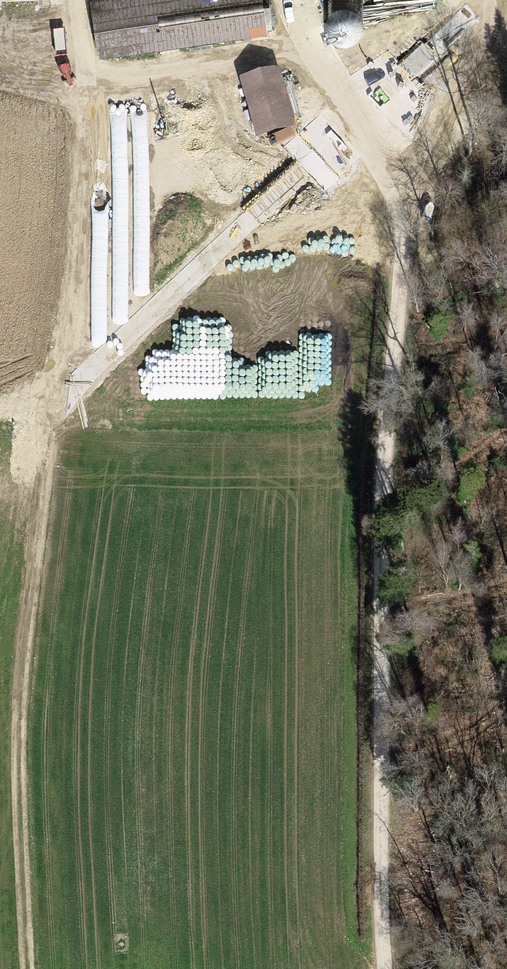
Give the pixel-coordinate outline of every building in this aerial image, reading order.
[(89,4),(97,60),(260,37),(255,0),(114,0),(89,4)] [(242,86),(258,134),(290,123),(274,75),(242,86)]
